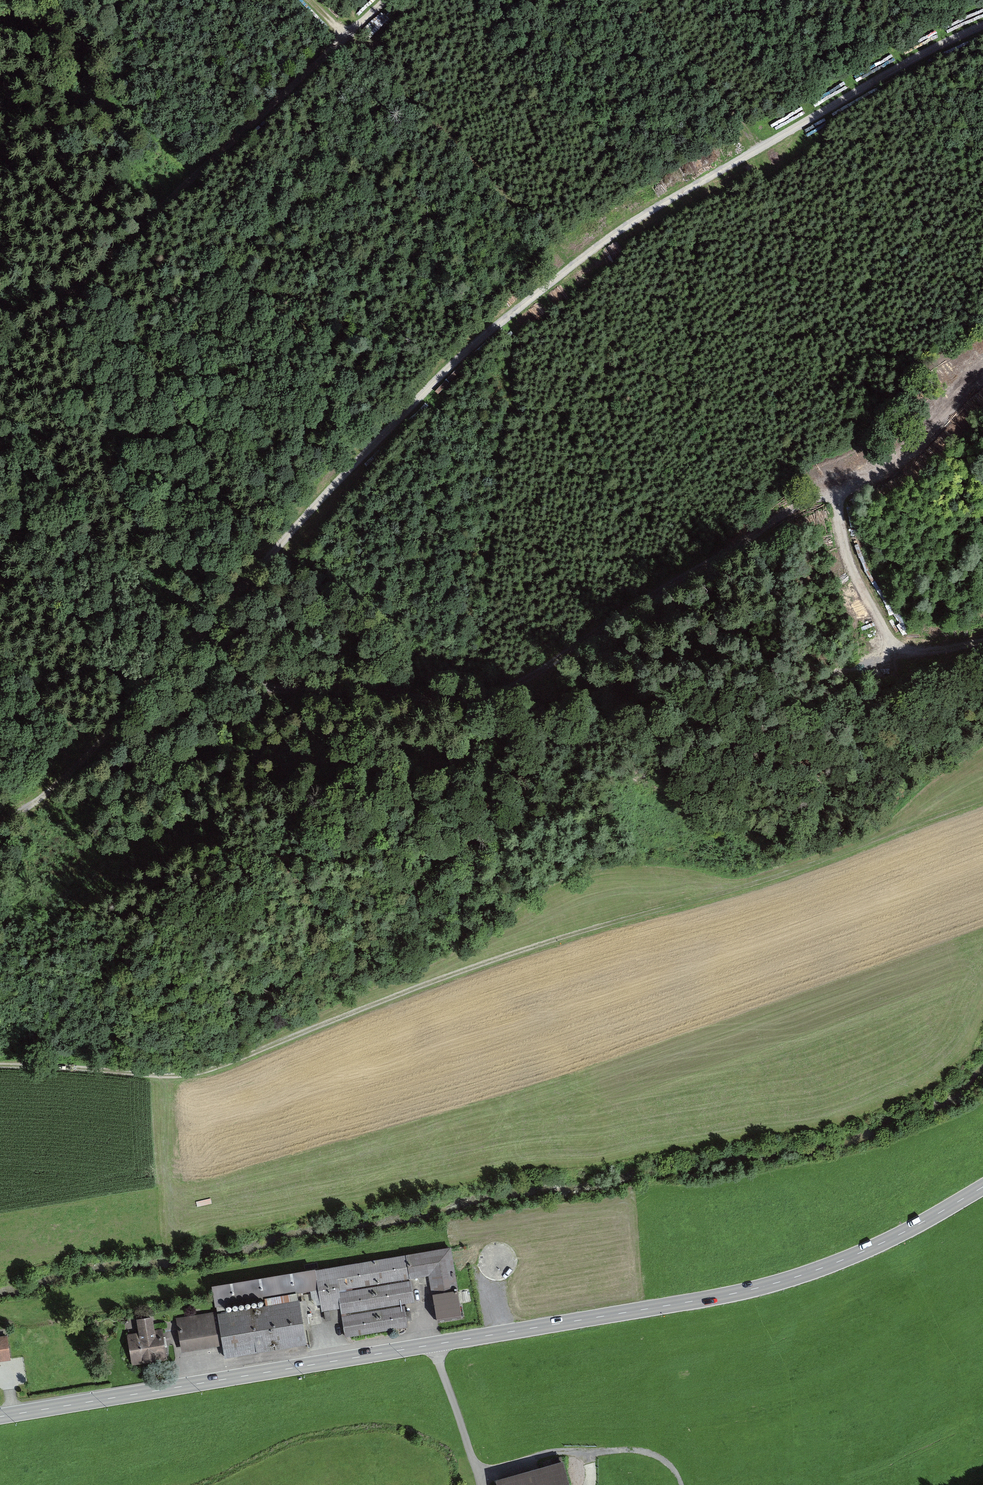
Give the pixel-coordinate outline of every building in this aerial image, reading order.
[(220,1311),(181,1317),(186,1351),(225,1345),(227,1356),(313,1343),(307,1308),(343,1303),(348,1337),(410,1328),(406,1305),(416,1304),(413,1282),(431,1279),(437,1324),(466,1320),(456,1250),(217,1285),(220,1311)] [(136,1322),(137,1332),(130,1333),(135,1364),(172,1359),(168,1330),(159,1331),(157,1319),(136,1322)] [(0,1337),(0,1363),(14,1361),(12,1336),(0,1337)] [(496,1479),(497,1484),(565,1484),(558,1461),(496,1479)]
